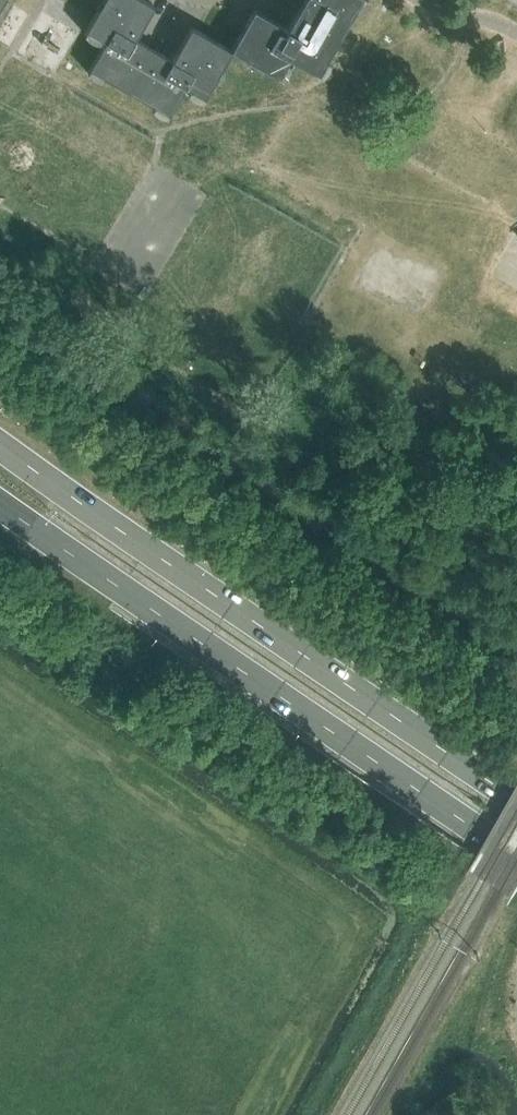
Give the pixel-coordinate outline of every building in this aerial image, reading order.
[(144,0),(103,0),(86,30),(106,41),(90,69),(169,114),(185,86),(204,97),(231,50),(191,27),(172,60),(135,39),(153,5),(144,0)] [(231,50),(279,76),(290,57),(318,73),(359,0),(303,0),(287,28),(254,9),(231,50)]
